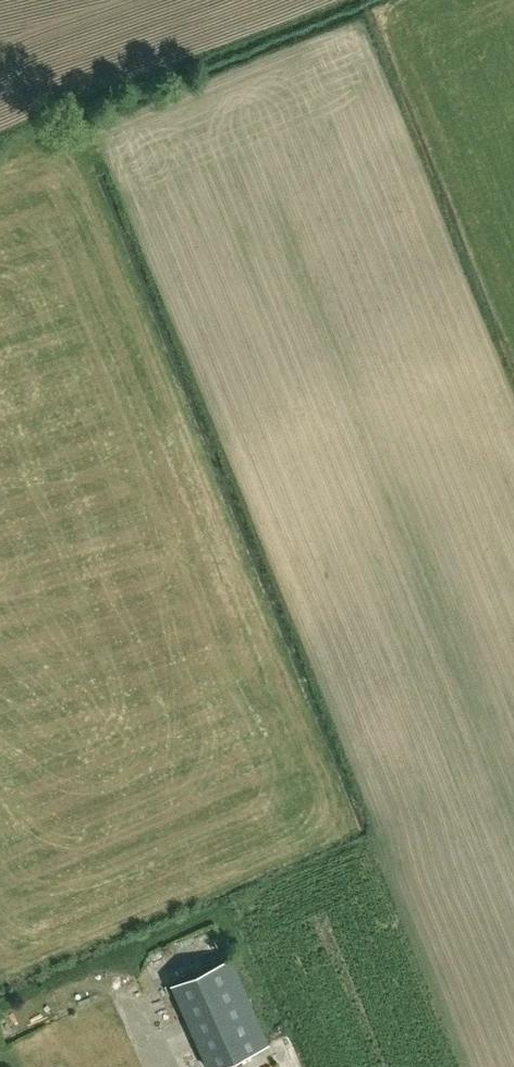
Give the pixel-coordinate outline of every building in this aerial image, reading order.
[(267,1043),(229,956),(171,982),(209,1066),(214,1066),(267,1043)]
